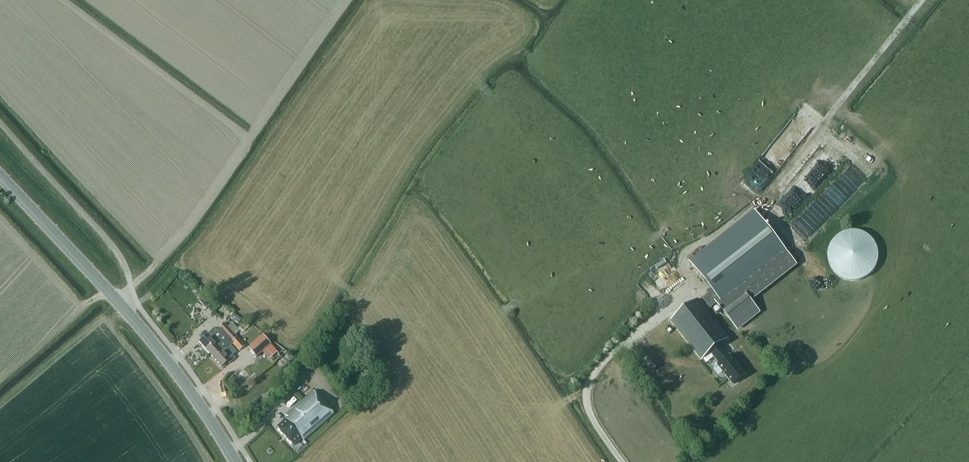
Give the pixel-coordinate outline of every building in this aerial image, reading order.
[(773,142),(747,180),(764,192),(791,154),(773,142)] [(712,290),(698,302),(705,311),(716,303),(737,329),(759,311),(750,300),(796,264),(756,213),(691,264),(712,290)] [(866,235),(861,233),(854,231),(848,232),(843,233),(838,236),(835,239),(832,243),(829,247),(828,251),(827,254),(828,258),(828,261),(829,265),(831,269),(836,275),(839,278),(844,280),(851,281),(856,281),(861,279),(867,277),(870,273),(874,267),(876,261),(876,254),(876,249),(874,244),(870,239),(866,235)] [(664,259),(655,265),(657,269),(666,263),(664,259)] [(672,320),(683,335),(702,359),(710,353),(719,364),(718,366),(732,385),(745,375),(730,356),(729,357),(720,346),(728,339),(705,311),(698,302),(697,300),(672,320)] [(233,313),(230,318),(238,323),(241,319),(233,313)] [(215,328),(199,342),(210,354),(227,338),(232,332),(238,328),(232,322),(228,327),(225,323),(217,330),(215,328)] [(232,332),(227,338),(210,354),(222,367),(233,356),(227,349),(233,344),(239,351),(245,346),(233,333),(238,329),(238,328),(232,332)] [(270,344),(262,335),(248,348),(256,357),(262,352),(270,344)] [(651,370),(653,370),(656,369),(658,366),(658,364),(646,348),(638,354),(651,370)] [(304,440),(334,412),(313,389),(285,415),(287,418),(276,428),(292,446),(302,437),(304,440)]
